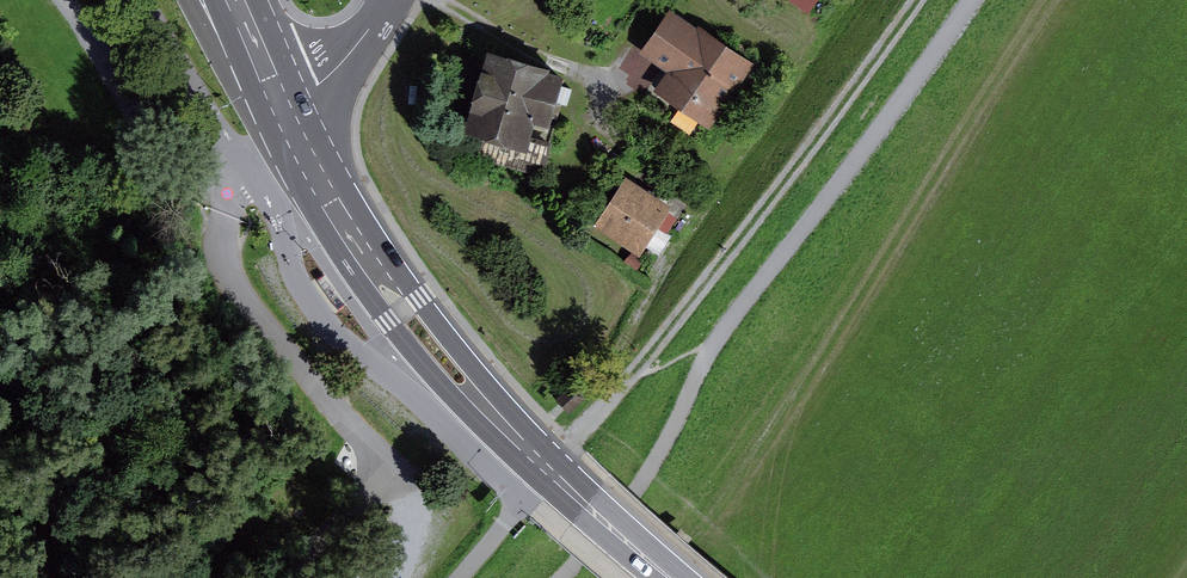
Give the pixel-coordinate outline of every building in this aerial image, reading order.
[(642,51),(670,70),(656,90),(713,128),(759,60),(703,22),(699,27),(671,8),(642,51)] [(546,65),(488,48),(463,132),(480,137),(475,154),(544,175),(554,141),(529,133),(533,120),(549,125),(563,77),(545,72),(546,65)] [(629,175),(595,227),(641,256),(674,204),(629,175)]
